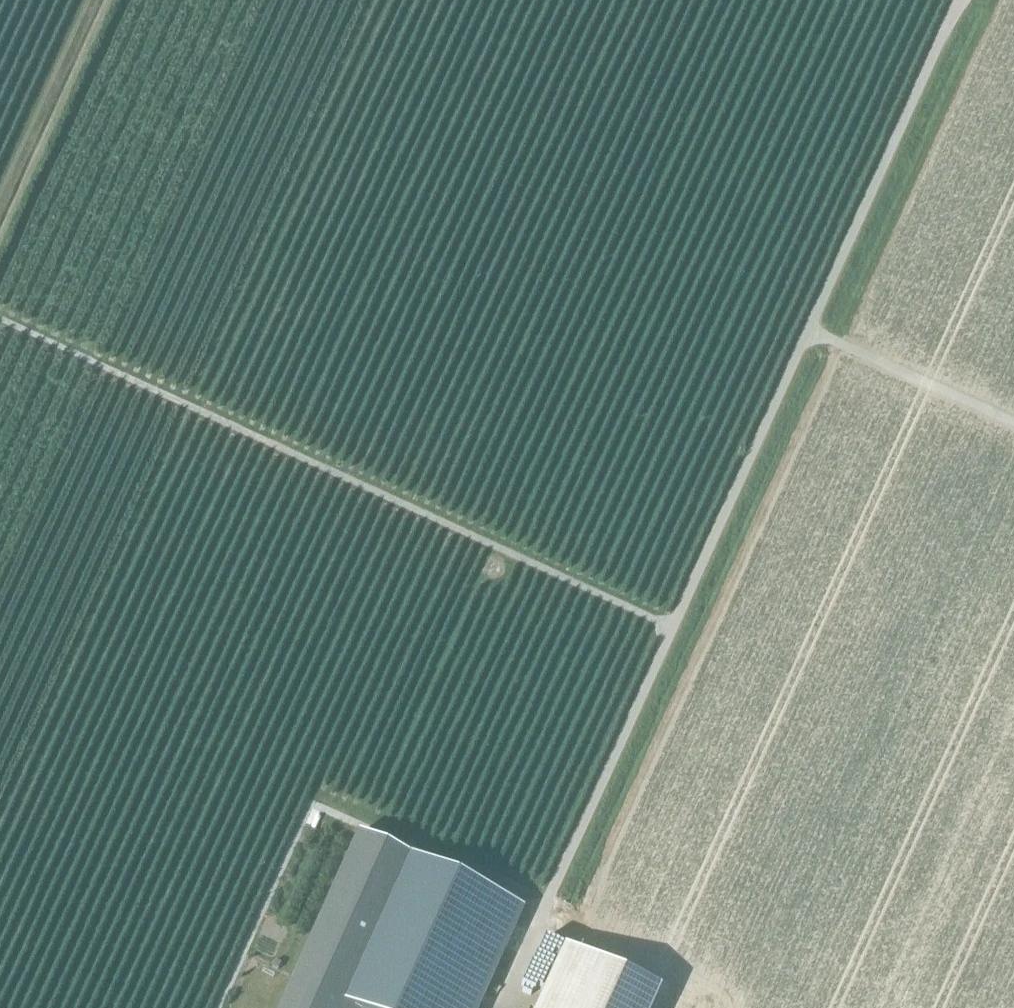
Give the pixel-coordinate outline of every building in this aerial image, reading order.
[(333,999),(399,853),(357,834),(279,1007),(352,1007),(333,999)] [(352,1007),(478,1007),(522,909),(399,853),(333,999),(352,1007)] [(565,948),(538,1007),(649,1007),(658,989),(565,948)]
